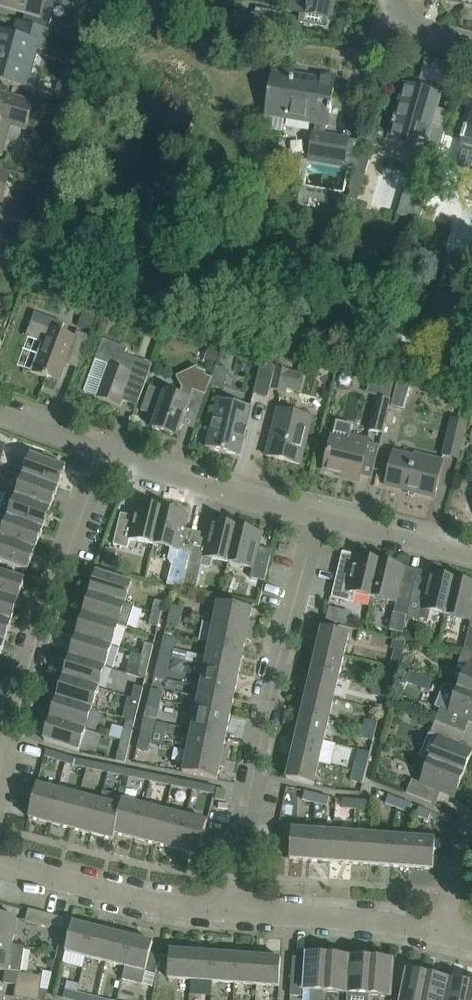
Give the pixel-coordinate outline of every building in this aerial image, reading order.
[(1,5),(26,12),(25,14),(41,19),(46,0),(2,0),(1,5)] [(301,13),(300,24),(328,29),(329,18),(331,18),(334,0),(304,0),(301,13)] [(26,87),(38,47),(44,49),(49,31),(18,23),(15,35),(0,31),(0,80),(26,87)] [(329,113),(331,113),(332,108),(330,108),(335,78),(317,74),(315,87),(293,84),(294,80),(292,80),(293,74),(273,71),(263,129),(282,131),(284,120),(315,125),(309,161),(357,170),(362,143),(325,136),(329,113)] [(431,128),(440,95),(405,85),(389,139),(369,136),(368,144),(387,149),(389,142),(406,147),(408,141),(425,146),(423,164),(420,174),(410,172),(398,215),(419,221),(445,132),(431,128)] [(2,155),(10,126),(25,130),(33,103),(0,93),(0,155),(2,155)] [(46,110),(43,117),(50,120),(53,112),(46,110)] [(455,167),(471,172),(471,110),(467,128),(464,127),(461,140),(463,141),(457,160),(455,167)] [(2,203),(10,174),(0,171),(0,202),(2,203)] [(350,197),(359,200),(365,178),(356,176),(350,197)] [(4,259),(9,243),(0,240),(0,257),(4,259)] [(447,268),(452,269),(450,280),(461,283),(464,272),(471,274),(471,258),(451,252),(447,268)] [(447,321),(459,321),(467,313),(467,300),(459,292),(447,292),(438,301),(438,313),(447,321)] [(96,318),(84,312),(77,327),(90,332),(96,318)] [(100,318),(96,329),(102,331),(108,330),(110,322),(100,318)] [(25,369),(24,370),(48,379),(49,376),(60,381),(67,361),(79,365),(77,369),(78,369),(91,337),(77,332),(75,337),(32,320),(26,336),(44,342),(33,372),(25,369)] [(103,340),(96,361),(108,365),(97,397),(121,406),(124,397),(137,402),(136,406),(137,407),(152,365),(125,355),(128,349),(103,340)] [(261,363),(254,395),(268,398),(270,390),(275,369),(276,367),(261,363)] [(150,387),(141,412),(156,417),(152,428),(178,437),(185,418),(197,423),(206,396),(212,379),(205,376),(206,373),(199,370),(197,367),(176,377),(184,394),(182,399),(150,387)] [(275,369),(270,390),(286,394),(287,390),(298,393),(302,375),(297,374),(275,369)] [(327,388),(312,384),(309,395),(324,399),(327,388)] [(390,407),(404,411),(411,388),(397,384),(390,407)] [(377,397),(369,430),(383,433),(385,424),(388,414),(391,400),(377,397)] [(218,399),(206,448),(240,456),(251,407),(218,399)] [(277,410),(266,456),(300,465),(312,419),(277,410)] [(394,415),(388,414),(385,424),(393,426),(394,415)] [(444,456),(459,460),(468,423),(452,419),(444,456)] [(335,420),(324,471),(346,476),(346,473),(354,475),(353,478),(359,479),(368,441),(350,437),(353,424),(335,420)] [(393,453),(386,486),(434,497),(442,464),(393,453)] [(57,488),(65,467),(32,455),(24,476),(57,488)] [(50,509),(57,488),(24,476),(16,497),(50,509)] [(50,509),(16,497),(8,494),(0,514),(9,517),(42,530),(50,509)] [(154,545),(163,510),(137,504),(133,523),(120,520),(113,545),(132,550),(141,542),(154,545)] [(188,516),(163,510),(154,545),(178,551),(176,560),(189,564),(195,538),(183,535),(188,516)] [(35,550),(42,530),(9,517),(1,538),(35,550)] [(229,563),(237,528),(212,522),(207,541),(195,538),(189,564),(183,589),(196,591),(203,566),(212,568),(214,559),(229,563)] [(262,534),(237,528),(229,563),(253,569),(250,578),(252,579),(264,582),(271,556),(258,553),(262,534)] [(35,550),(1,538),(0,541),(0,562),(27,571),(35,550)] [(338,573),(332,598),(346,601),(354,603),(356,594),(372,597),(381,563),(355,557),(351,576),(338,573)] [(381,563),(372,597),(396,603),(394,613),(407,616),(413,591),(401,588),(405,569),(381,563)] [(17,601),(24,579),(0,571),(0,595),(17,601)] [(97,572),(90,594),(125,604),(132,583),(97,572)] [(413,591),(407,616),(420,619),(424,620),(432,612),(447,615),(455,581),(430,574),(425,594),(413,591)] [(447,615),(471,621),(469,631),(464,649),(471,652),(471,585),(455,581),(447,615)] [(133,607),(125,604),(90,594),(84,615),(118,625),(127,628),(133,607)] [(17,601),(0,595),(0,618),(11,622),(17,601)] [(155,601),(152,613),(161,615),(164,603),(155,601)] [(218,602),(214,624),(253,632),(255,623),(250,622),(252,609),(218,602)] [(172,605),(169,615),(181,617),(184,608),(172,605)] [(329,609),(326,622),(350,627),(352,614),(329,609)] [(158,628),(161,615),(152,613),(149,625),(158,628)] [(112,646),(118,625),(84,615),(77,636),(112,646)] [(169,615),(167,624),(179,627),(181,617),(169,615)] [(396,634),(410,637),(414,620),(399,617),(396,634)] [(11,622),(0,618),(0,641),(4,643),(11,622)] [(251,641),(253,632),(214,624),(209,645),(243,652),(246,640),(251,641)] [(350,634),(322,628),(319,641),(315,640),(313,649),(344,656),(350,634)] [(105,667),(112,646),(77,636),(71,656),(105,667)] [(394,639),(392,649),(404,651),(406,642),(394,639)] [(145,644),(142,656),(151,658),(154,646),(145,644)] [(239,673),(243,652),(209,645),(207,657),(202,656),(200,665),(239,673)] [(161,647),(159,657),(171,659),(173,650),(161,647)] [(339,678),(344,656),(313,649),(311,657),(315,658),(312,671),(339,678)] [(459,663),(468,666),(459,689),(471,695),(471,652),(464,649),(459,663)] [(99,688),(105,667),(71,656),(64,677),(99,688)] [(146,679),(148,670),(151,658),(142,656),(139,668),(128,670),(127,674),(137,677),(146,679)] [(159,657),(157,666),(169,668),(171,659),(159,657)] [(235,695),(239,673),(200,665),(198,674),(203,676),(200,688),(235,695)] [(334,699),(339,678),(312,671),(309,684),(305,683),(303,692),(334,699)] [(410,671),(406,682),(415,685),(419,674),(410,671)] [(92,709),(99,688),(64,677),(58,698),(92,709)] [(377,677),(374,686),(386,689),(388,680),(377,677)] [(435,707),(440,709),(435,721),(459,731),(464,719),(471,722),(471,695),(459,689),(445,684),(435,707)] [(135,686),(132,699),(140,701),(143,688),(135,686)] [(384,698),(386,689),(374,686),(372,695),(384,698)] [(230,715),(235,695),(200,688),(198,700),(193,699),(191,707),(230,715)] [(151,689),(149,698),(161,701),(163,692),(151,689)] [(329,721),(334,699),(303,692),(301,700),(305,701),(302,714),(329,721)] [(85,730),(92,709),(58,698),(51,719),(85,730)] [(149,698),(147,708),(159,710),(161,701),(149,698)] [(135,722),(140,701),(132,699),(128,712),(126,714),(124,719),(135,722)] [(226,737),(230,715),(191,707),(189,717),(194,718),(192,730),(226,737)] [(324,742),(329,721),(302,714),(299,727),(295,726),(293,735),(324,742)] [(79,752),(85,730),(51,719),(44,741),(79,752)] [(366,720),(364,729),(376,732),(378,722),(366,720)] [(421,757),(430,761),(463,774),(471,752),(471,750),(454,743),(459,731),(435,721),(430,734),(421,757)] [(124,729),(121,741),(130,743),(133,731),(124,729)] [(373,741),(376,732),(364,729),(362,738),(373,741)] [(224,749),(226,737),(192,730),(187,752),(227,760),(229,750),(224,749)] [(141,731),(139,740),(151,743),(153,734),(141,731)] [(319,764),(324,742),(293,735),(296,736),(294,749),(290,748),(288,757),(319,764)] [(139,740),(137,750),(148,752),(151,743),(139,740)] [(125,763),(130,743),(121,741),(116,761),(125,763)] [(67,757),(46,750),(45,757),(65,763),(67,757)] [(225,768),(227,760),(187,752),(183,773),(217,780),(220,767),(225,768)] [(86,768),(88,762),(76,759),(67,757),(65,763),(74,766),(86,768)] [(314,785),(319,764),(288,757),(286,764),(290,765),(286,779),(314,785)] [(412,780),(407,793),(431,803),(435,791),(454,798),(463,774),(430,761),(421,784),(412,780)] [(108,773),(109,766),(88,762),(86,768),(108,773)] [(356,762),(353,772),(365,774),(367,765),(356,762)] [(129,777),(130,770),(109,766),(108,773),(129,777)] [(150,781),(151,775),(130,770),(129,777),(150,781)] [(363,784),(365,774),(353,772),(351,781),(363,784)] [(171,786),(173,779),(151,775),(150,781),(171,786)] [(191,790),(193,783),(173,779),(171,786),(191,790)] [(216,788),(193,783),(191,790),(215,795),(216,788)] [(50,823),(58,790),(37,785),(29,818),(50,823)] [(225,801),(227,791),(217,789),(215,799),(225,801)] [(71,829),(79,796),(58,790),(50,823),(71,829)] [(315,803),(317,794),(305,791),(303,800),(315,803)] [(330,797),(317,794),(315,803),(328,806),(330,797)] [(397,808),(400,800),(389,795),(385,803),(397,808)] [(92,834),(100,801),(79,796),(71,829),(92,834)] [(355,809),(356,800),(343,799),(343,808),(355,809)] [(135,839),(144,806),(123,800),(121,806),(114,834),(115,834),(135,839)] [(369,801),(356,800),(355,809),(368,810),(369,801)] [(412,804),(400,800),(397,808),(409,813),(412,804)] [(114,834),(121,806),(100,801),(92,834),(114,840),(115,834),(114,834)] [(156,844),(165,811),(144,806),(135,839),(156,844)] [(420,807),(416,815),(428,820),(432,812),(420,807)] [(176,850),(185,816),(165,811),(156,844),(176,850)] [(207,822),(185,816),(176,850),(199,855),(207,822)] [(310,860),(312,831),(292,829),(290,859),(310,860)] [(331,862),(333,832),(312,831),(310,860),(331,862)] [(351,863),(353,833),(333,832),(331,862),(351,863)] [(372,865),(374,835),(353,833),(351,863),(372,865)] [(392,866),(394,836),(374,835),(372,865),(392,866)] [(413,868),(415,838),(394,836),(392,866),(413,868)] [(435,839),(415,838),(413,868),(433,869),(435,839)] [(28,909),(25,922),(50,928),(53,915),(28,909)] [(13,946),(17,919),(0,916),(0,944),(13,946)] [(73,923),(63,963),(83,968),(85,957),(93,928),(73,923)] [(106,962),(113,933),(93,928),(85,957),(106,962)] [(126,967),(133,938),(113,933),(106,962),(126,967)] [(126,967),(123,979),(143,984),(153,987),(160,955),(150,953),(153,943),(133,938),(126,967)] [(5,971),(9,972),(18,973),(21,973),(25,947),(13,946),(0,944),(0,971),(5,971)] [(190,981),(192,948),(184,948),(184,952),(170,951),(168,980),(190,981)] [(212,982),(214,954),(202,953),(202,949),(192,948),(190,981),(212,982)] [(236,955),(237,956),(237,952),(228,951),(228,955),(214,954),(212,982),(235,984),(236,955)] [(257,985),(259,953),(250,952),(250,956),(237,956),(236,955),(235,984),(257,985)] [(279,987),(281,959),(267,957),(268,953),(259,953),(257,985),(279,987)] [(328,956),(305,955),(305,958),(293,958),(290,996),(302,997),(303,991),(313,991),(312,999),(325,999),(325,992),(328,956)] [(347,994),(350,958),(328,956),(325,992),(347,994)] [(369,995),(372,959),(350,958),(347,994),(369,995)] [(394,961),(372,959),(369,995),(392,997),(394,961)] [(5,971),(4,984),(16,985),(41,989),(43,977),(21,973),(18,973),(9,972),(5,971)] [(428,976),(406,971),(400,999),(423,999),(428,976)] [(449,980),(428,976),(423,999),(445,999),(449,980)] [(471,985),(449,980),(445,999),(468,999),(471,985)] [(41,989),(16,985),(14,998),(27,999),(39,999),(41,989)] [(77,993),(65,990),(63,999),(68,999),(76,999),(77,993)]
